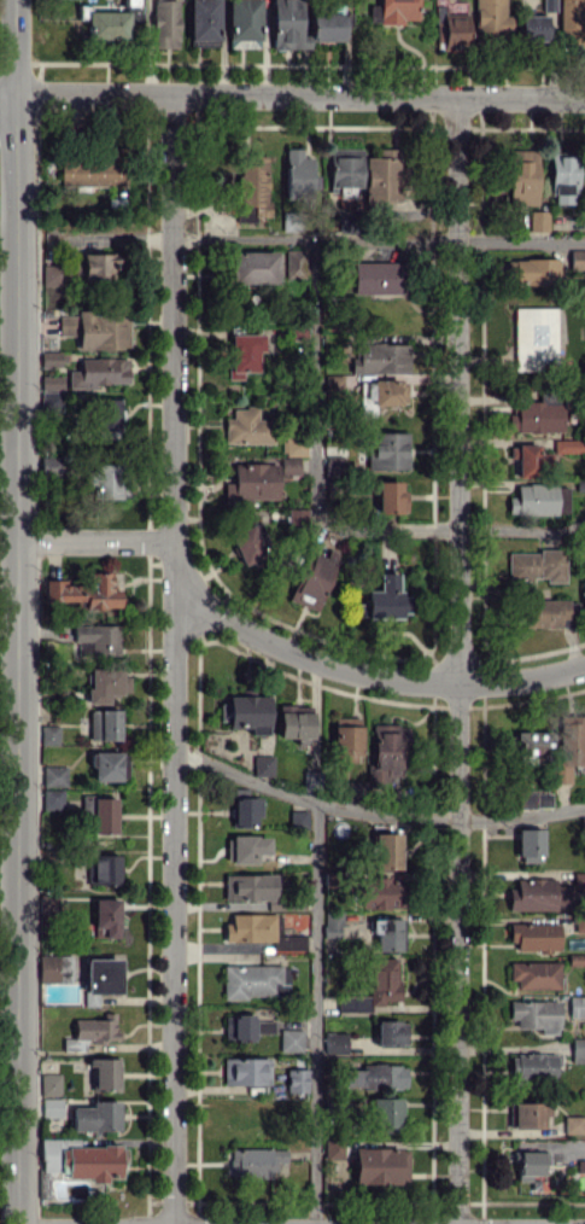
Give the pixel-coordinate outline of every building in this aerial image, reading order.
[(177,0),(151,0),(152,48),(178,48),(177,0)] [(218,46),(217,0),(188,0),(189,46),(218,46)] [(227,47),(259,48),(260,0),(227,0),(227,47)] [(309,35),(300,35),(300,0),(271,0),(271,49),(309,48),(309,35)] [(378,4),(368,4),(368,22),(416,22),(416,0),(378,0),(378,4)] [(475,34),(510,33),(510,14),(505,14),(504,0),(475,0),(475,34)] [(541,15),(518,15),(518,40),(546,41),(547,27),(554,27),(555,0),(541,0),(541,15)] [(558,40),(583,39),(583,13),(584,13),(584,0),(558,0),(558,40)] [(468,14),(444,13),(444,5),(435,5),(434,42),(442,42),(442,49),(467,50),(468,14)] [(343,40),(342,12),(309,13),(310,41),(343,40)] [(312,156),(300,156),(301,148),(285,148),(284,195),(312,195),(312,156)] [(328,148),(327,190),(337,190),(336,197),(352,198),(352,187),(360,187),(361,149),(328,148)] [(364,157),(364,200),(403,200),(403,148),(377,148),(377,157),(364,157)] [(536,204),(536,149),(507,150),(508,204),(536,204)] [(550,203),(576,203),(575,154),(549,154),(550,203)] [(123,187),(124,157),(60,155),(59,184),(123,187)] [(268,156),(240,156),(239,219),(253,219),(253,216),(267,216),(268,156)] [(528,230),(547,231),(547,211),(528,210),(528,230)] [(304,277),(304,249),(286,249),(286,277),(304,277)] [(275,251),(229,252),(229,283),(276,283),(275,251)] [(82,280),(116,280),(116,253),(81,254),(82,280)] [(557,258),(506,259),(507,284),(558,283),(557,258)] [(352,262),(353,294),(405,293),(404,262),(352,262)] [(42,285),(64,285),(64,265),(42,265),(42,285)] [(513,308),(514,370),(554,370),(554,342),(562,342),(561,307),(513,308)] [(77,348),(127,349),(128,312),(76,312),(76,315),(58,315),(58,335),(77,335),(77,348)] [(261,333),(228,334),(228,379),(242,379),(242,371),(257,371),(256,351),(262,351),(261,333)] [(357,373),(407,373),(407,343),(357,344),(357,373)] [(40,351),(40,366),(60,366),(60,351),(40,351)] [(68,389),(101,389),(101,383),(128,383),(128,358),(80,358),(80,371),(68,371),(68,389)] [(40,390),(62,390),(62,375),(40,375),(40,390)] [(371,405),(406,404),(406,380),(359,380),(359,410),(371,410),(371,405)] [(62,391),(41,391),(41,412),(61,412),(62,391)] [(96,436),(119,435),(118,397),(95,398),(96,436)] [(509,432),(561,431),(561,401),(515,401),(515,413),(509,414),(509,432)] [(256,407),(232,407),(232,418),(224,417),(223,443),(271,444),(272,419),(256,418),(256,407)] [(305,455),(305,435),(281,436),(281,455),(305,455)] [(553,452),(584,452),(584,439),(553,438),(553,452)] [(516,458),(516,476),(550,475),(549,453),(537,453),(537,445),(508,445),(508,458),(516,458)] [(343,456),(324,455),(324,478),(342,478),(343,456)] [(59,456),(40,457),(40,472),(60,472),(59,456)] [(299,457),(280,457),(280,475),(298,475),(299,457)] [(277,500),(276,462),(232,464),(233,482),(223,482),(223,502),(277,500)] [(92,497),(124,498),(125,464),(93,464),(92,497)] [(400,481),(378,481),(378,513),(406,513),(406,492),(400,492),(400,481)] [(507,496),(507,513),(567,514),(567,485),(516,484),(515,496),(507,496)] [(288,509),(287,528),(305,528),(306,509),(288,509)] [(241,565),(264,555),(251,524),(228,533),(241,565)] [(314,610),(334,561),(308,550),(288,599),(314,610)] [(507,551),(507,579),(545,578),(545,582),(564,581),(563,550),(507,551)] [(44,580),(44,601),(83,601),(83,608),(118,608),(118,590),(110,590),(110,572),(87,572),(87,584),(65,584),(65,580),(44,580)] [(355,615),(398,617),(399,573),(378,572),(377,590),(365,590),(364,603),(355,602),(355,615)] [(525,600),(525,627),(569,626),(569,618),(577,617),(576,599),(525,600)] [(77,654),(119,653),(118,625),(76,626),(77,654)] [(128,691),(128,668),(89,669),(89,687),(84,687),(85,704),(107,703),(107,692),(128,691)] [(226,725),(267,726),(268,695),(222,694),(222,712),(226,712),(226,725)] [(310,738),(311,706),(278,705),(277,737),(310,738)] [(119,740),(118,710),(88,710),(88,740),(119,740)] [(558,715),(557,783),(570,784),(570,765),(584,765),(584,715),(558,715)] [(360,758),(360,717),(332,717),(331,757),(360,758)] [(407,724),(369,724),(368,780),(400,781),(400,743),(406,743),(407,724)] [(58,744),(58,725),(41,725),(41,744),(58,744)] [(545,732),(518,732),(518,762),(545,762),(545,732)] [(125,752),(91,751),(90,780),(124,781),(125,752)] [(272,756),(253,755),(252,776),(272,776),(272,756)] [(66,766),(45,765),(44,786),(65,786),(66,766)] [(319,790),(320,771),(303,771),(302,790),(319,790)] [(254,827),(255,798),(246,798),(247,788),(231,787),(230,827),(254,827)] [(63,789),(41,789),(41,809),(63,810),(63,789)] [(551,807),(550,790),(521,791),(521,808),(551,807)] [(81,811),(89,812),(89,833),(115,833),(116,797),(82,796),(81,811)] [(306,810),(289,811),(289,825),(306,825),(306,810)] [(399,869),(400,833),(388,833),(388,825),(371,825),(370,868),(399,869)] [(541,828),(517,829),(517,862),(541,861),(541,828)] [(226,836),(226,863),(256,864),(256,853),(268,854),(269,836),(226,836)] [(118,854),(87,854),(88,884),(119,884),(118,854)] [(584,888),(584,872),(572,872),(572,887),(584,888)] [(224,900),(275,899),(274,874),(224,874),(224,900)] [(400,877),(363,878),(363,909),(401,908),(400,877)] [(507,909),(570,911),(570,885),(555,885),(555,879),(516,878),(516,888),(508,888),(507,909)] [(118,898),(93,898),(92,937),(118,938),(118,898)] [(341,937),(342,911),(325,911),(324,936),(341,937)] [(306,935),(274,935),(274,914),(230,914),(230,923),(224,923),(224,942),(274,942),(274,950),(306,950),(306,935)] [(584,932),(584,917),(575,917),(575,932),(584,932)] [(402,918),(375,918),(375,951),(403,950),(402,918)] [(559,923),(509,923),(509,941),(516,941),(516,951),(559,951),(559,923)] [(39,982),(70,983),(71,956),(39,955),(39,982)] [(119,994),(120,959),(85,958),(84,1005),(98,1006),(98,993),(119,994)] [(337,1010),(371,1011),(371,1005),(382,1005),(382,1000),(396,1000),(397,958),(370,958),(369,996),(337,996),(337,1010)] [(516,988),(559,989),(559,962),(509,961),(508,980),(516,980),(516,988)] [(222,997),(286,998),(287,982),(289,982),(289,966),(223,964),(222,997)] [(569,996),(569,1017),(584,1017),(584,997),(569,996)] [(559,1000),(508,1001),(508,1019),(515,1019),(516,1028),(541,1028),(541,1033),(559,1033),(559,1000)] [(103,1019),(73,1019),(73,1041),(115,1040),(115,1012),(103,1012),(103,1019)] [(254,1041),(254,1033),(274,1032),(274,1020),(254,1020),(254,1014),(224,1014),(224,1041),(254,1041)] [(406,1046),(406,1021),(376,1020),(375,1045),(406,1046)] [(279,1051),(302,1052),(302,1029),(279,1029),(279,1051)] [(323,1053),(345,1054),(346,1033),(324,1032),(323,1053)] [(571,1038),(572,1059),(584,1059),(584,1038),(571,1038)] [(558,1081),(557,1053),(511,1054),(511,1082),(558,1081)] [(269,1085),(270,1058),(223,1057),(223,1084),(269,1085)] [(90,1058),(91,1091),(118,1091),(117,1058),(90,1058)] [(405,1064),(358,1064),(358,1069),(345,1069),(345,1088),(405,1089),(405,1064)] [(307,1069),(286,1068),(286,1092),(307,1093),(307,1069)] [(60,1095),(60,1074),(41,1073),(40,1095),(60,1095)] [(400,1132),(400,1097),(369,1098),(369,1132),(400,1132)] [(61,1116),(62,1098),(41,1098),(41,1116),(61,1116)] [(118,1101),(91,1100),(91,1107),(71,1107),(71,1130),(118,1131),(118,1101)] [(543,1127),(543,1115),(550,1115),(550,1103),(509,1103),(509,1127),(543,1127)] [(582,1115),(564,1116),(564,1133),(583,1133),(582,1115)] [(324,1159),(343,1158),(343,1138),(324,1138),(324,1159)] [(354,1183),(399,1184),(399,1148),(354,1147),(354,1183)] [(230,1177),(274,1177),(274,1162),(286,1162),(286,1148),(230,1149),(230,1177)] [(530,1181),(530,1175),(542,1175),(542,1164),(547,1164),(547,1152),(517,1151),(516,1181),(530,1181)]
